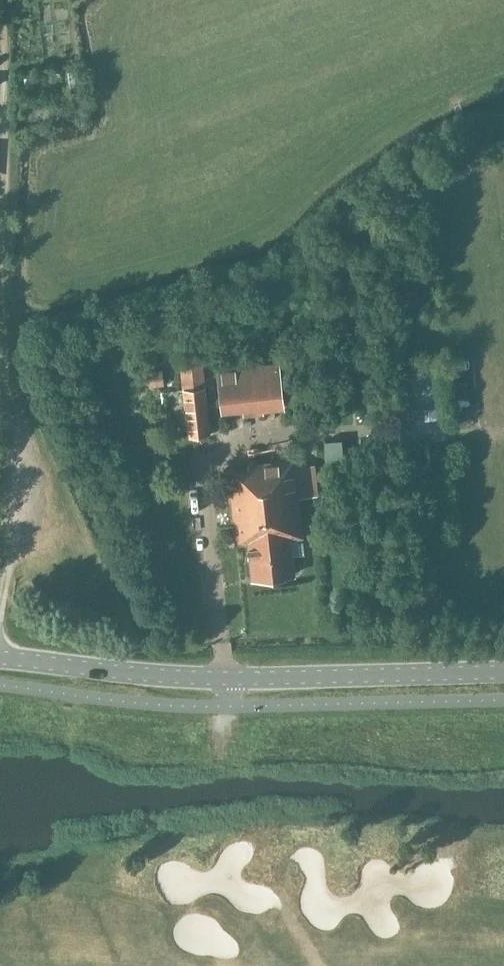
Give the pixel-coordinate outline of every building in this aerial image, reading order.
[(181,363),(189,436),(211,434),(203,361),(181,363)] [(219,372),(224,412),(284,406),(280,365),(219,372)] [(147,372),(149,389),(166,386),(163,370),(147,372)] [(343,458),(341,439),(325,441),(327,460),(343,458)] [(315,459),(296,461),(250,466),(250,469),(230,471),(238,544),(249,543),(253,580),(296,575),(292,539),(304,538),(300,498),(319,496),(315,459)]
